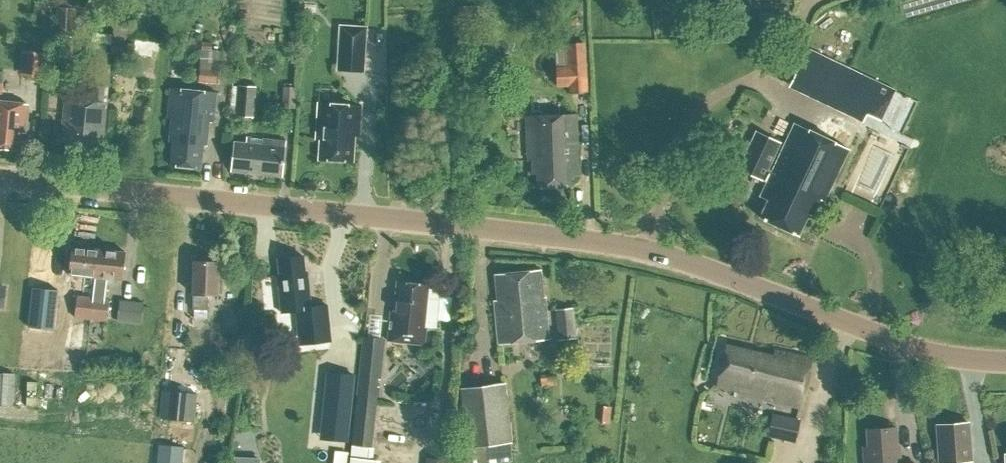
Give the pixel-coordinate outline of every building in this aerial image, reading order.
[(54,34),(75,35),(77,0),(52,0),(51,7),(56,7),(54,34)] [(337,70),(363,71),(366,28),(340,26),(337,70)] [(96,31),(94,40),(113,43),(115,35),(96,31)] [(571,85),(571,92),(589,91),(586,44),(568,45),(569,67),(558,67),(559,86),(571,85)] [(19,76),(44,77),(46,52),(22,50),(19,76)] [(196,84),(215,85),(216,74),(197,73),(196,84)] [(845,107),(864,116),(880,84),(861,74),(845,107)] [(235,115),(253,116),(256,86),(237,85),(235,115)] [(296,86),(282,86),(282,108),(295,107),(296,86)] [(173,141),(171,166),(203,169),(205,145),(208,145),(210,121),(214,122),(216,93),(171,90),(169,117),(172,117),(170,141),(173,141)] [(67,140),(65,154),(94,157),(95,148),(101,149),(106,103),(64,98),(61,129),(64,129),(63,140),(67,140)] [(26,119),(27,104),(0,102),(0,149),(20,150),(21,133),(25,133),(25,132),(29,129),(29,122),(26,119)] [(316,139),(320,139),(319,160),(353,162),(355,136),(359,136),(361,106),(318,104),(316,139)] [(526,115),(528,160),(532,160),(532,174),(536,174),(536,187),(571,186),(570,174),(579,174),(577,114),(526,115)] [(819,200),(823,201),(848,149),(794,123),(772,171),(767,169),(780,142),(756,131),(738,170),(766,183),(759,197),(767,201),(759,218),(797,236),(808,214),(811,216),(819,200)] [(232,172),(282,177),(285,142),(248,138),(247,143),(235,142),(232,172)] [(68,275),(96,278),(98,250),(71,247),(68,275)] [(96,278),(122,281),(125,253),(98,250),(96,278)] [(281,312),(295,310),(298,333),(327,331),(325,307),(310,308),(306,272),(304,273),(302,256),(279,259),(281,275),(277,275),(281,312)] [(192,294),(193,294),(193,310),(206,310),(206,295),(217,295),(218,262),(193,262),(192,294)] [(491,275),(498,344),(551,339),(548,308),(545,309),(544,297),(542,297),(540,270),(491,275)] [(391,328),(388,328),(387,339),(421,344),(428,284),(396,280),(393,311),(390,310),(389,319),(392,320),(391,328)] [(57,290),(33,287),(28,327),(53,330),(57,290)] [(438,329),(445,289),(432,287),(425,327),(438,329)] [(74,317),(106,321),(108,298),(76,294),(74,317)] [(142,319),(144,304),(120,301),(118,315),(142,319)] [(554,309),(556,328),(575,326),(573,307),(554,309)] [(362,335),(351,445),(371,447),(376,396),(378,396),(379,386),(377,386),(377,379),(380,379),(384,338),(362,335)] [(715,387),(763,398),(763,399),(800,408),(811,359),(773,350),(772,357),(724,346),(715,387)] [(13,401),(15,369),(0,368),(0,400),(13,401)] [(327,373),(322,422),(333,423),(332,439),(346,441),(348,424),(353,375),(327,373)] [(462,384),(472,462),(512,457),(510,440),(515,439),(508,379),(462,384)] [(235,380),(222,380),(222,392),(235,392),(235,380)] [(162,418),(197,421),(200,392),(165,389),(162,418)] [(600,421),(609,422),(610,405),(601,405),(600,421)] [(767,436),(794,442),(800,419),(773,413),(767,436)] [(50,420),(50,430),(72,430),(72,421),(50,420)] [(937,426),(939,462),(944,462),(967,462),(967,461),(970,461),(967,423),(937,426)] [(900,453),(898,454),(896,429),(866,431),(868,448),(862,448),(863,462),(901,462),(900,453)] [(159,446),(158,462),(181,462),(182,448),(159,446)]
